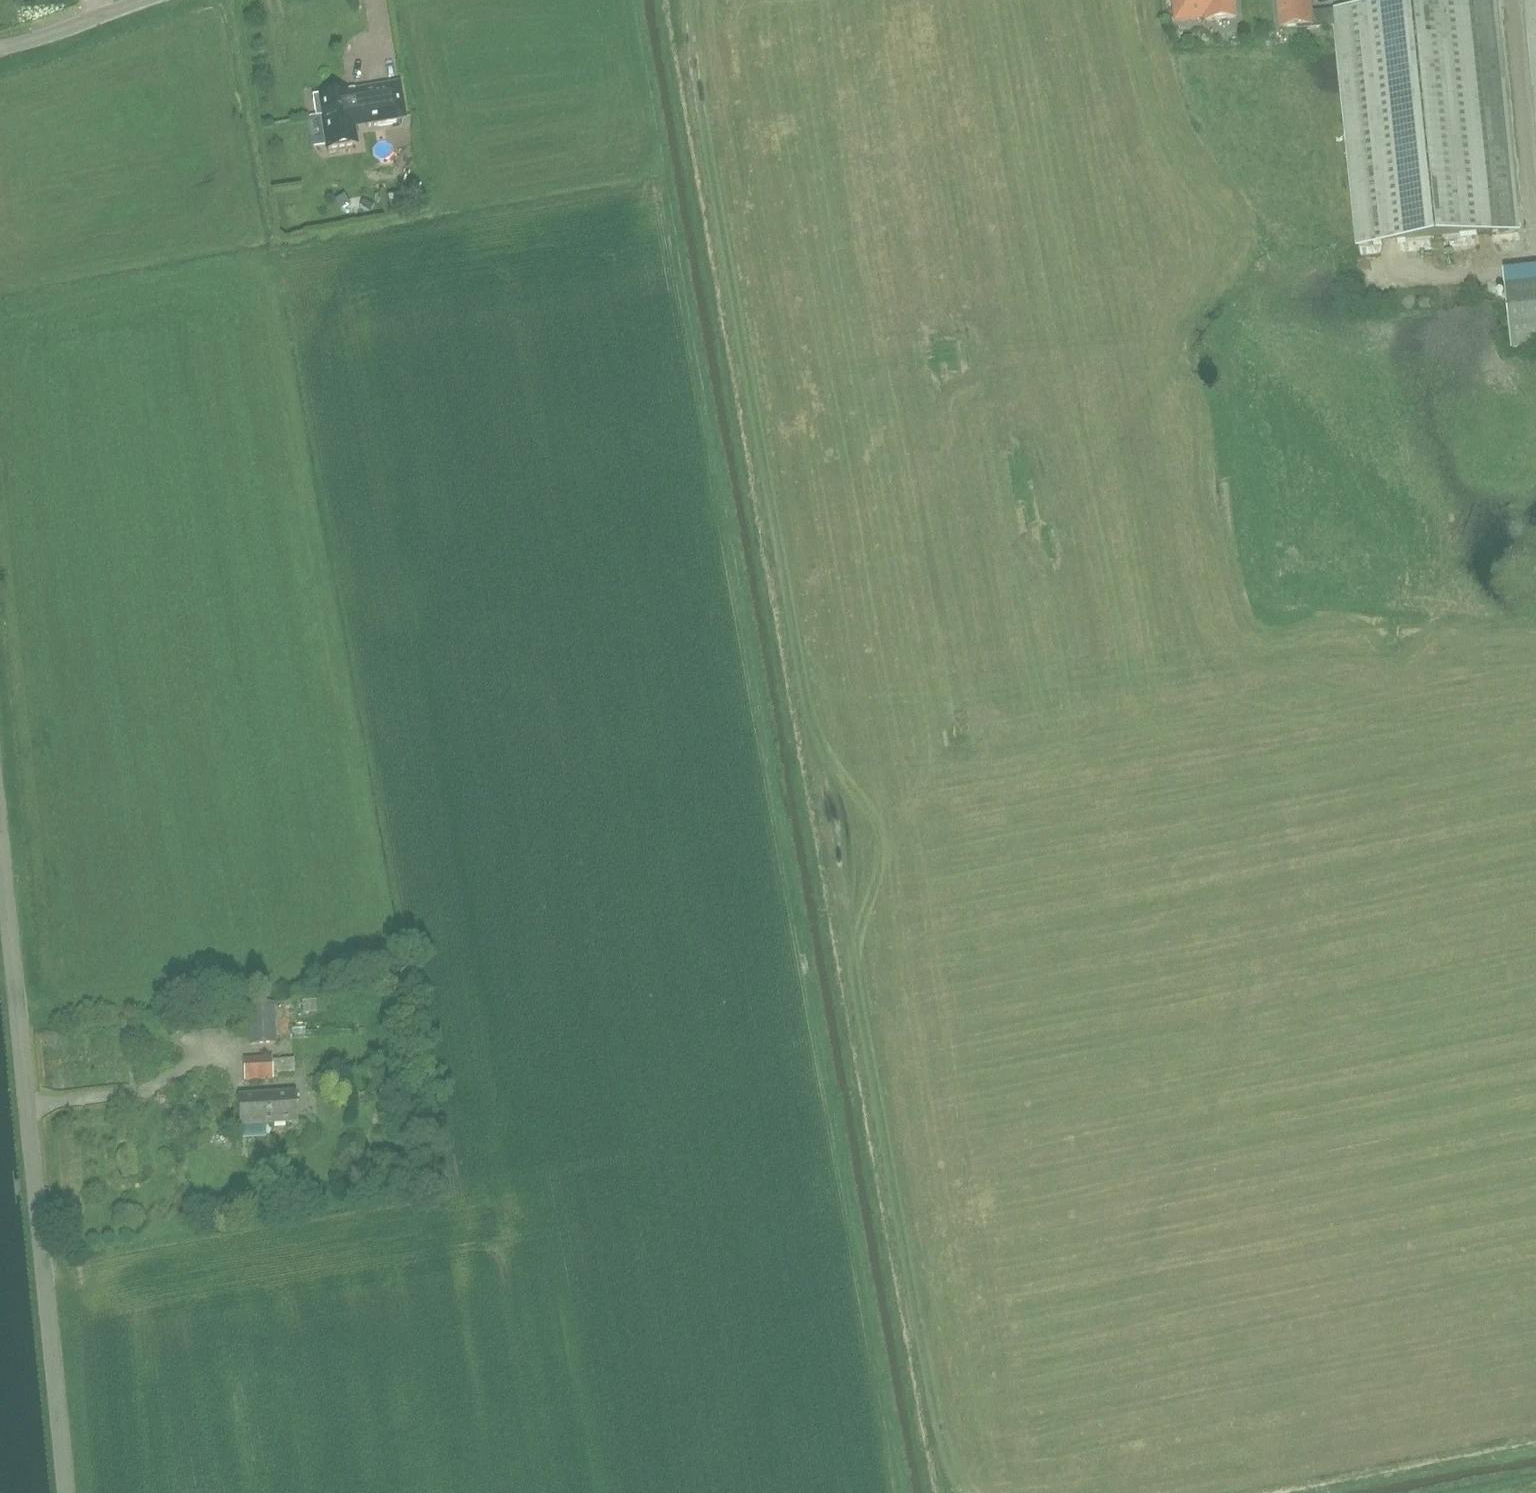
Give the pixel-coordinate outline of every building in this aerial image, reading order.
[(1233,19),(1232,0),(1172,0),(1174,21),(1204,18),(1205,21),(1233,19)] [(1311,14),(1309,0),(1280,0),(1282,28),(1311,26),(1311,29),(1336,27),(1356,246),(1518,229),(1495,0),(1449,0),(1335,11),(1311,14)] [(1535,98),(1535,0),(1526,0),(1535,98)] [(355,146),(351,122),(363,120),(364,124),(405,117),(399,83),(354,91),(354,90),(313,97),(316,117),(322,116),(328,150),(355,146)] [(1501,260),(1509,342),(1535,339),(1535,292),(1525,293),(1523,274),(1535,273),(1535,257),(1501,260)] [(275,1007),(248,1009),(251,1049),(277,1047),(275,1007)] [(272,1061),(272,1056),(242,1058),(244,1082),(273,1080),(278,1079),(277,1073),(295,1072),(294,1060),(272,1061)] [(240,1126),(297,1122),(295,1093),(238,1096),(240,1126)]
